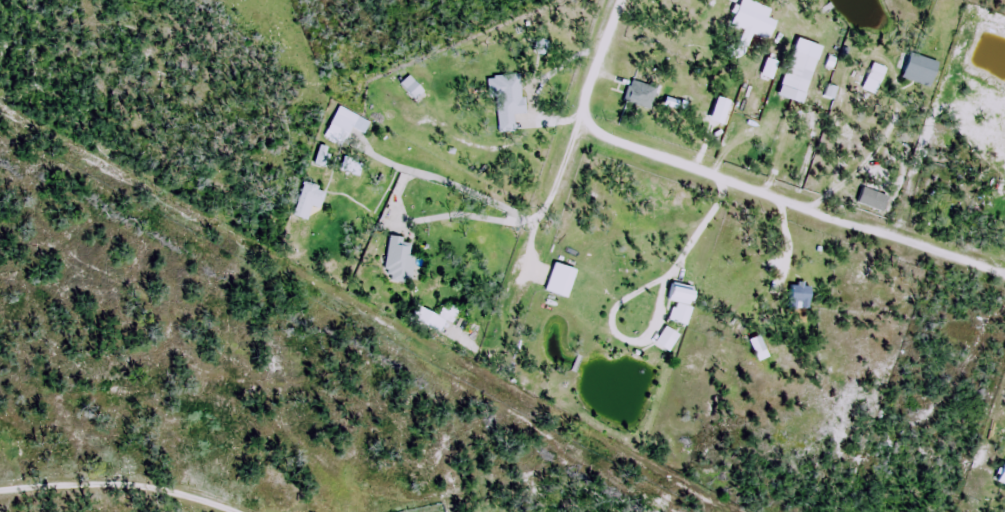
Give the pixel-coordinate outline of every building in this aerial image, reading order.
[(770,10),(748,0),(739,0),(728,25),(766,42),(775,23),(766,19),(770,10)] [(815,59),(789,51),(776,97),(801,105),(815,59)] [(931,89),(940,63),(905,52),(899,69),(902,70),(899,79),(931,89)] [(771,83),(778,63),(764,59),(758,79),(771,83)] [(876,96),(887,69),(871,63),(860,90),(876,96)] [(488,77),(490,101),(500,100),(502,125),(513,124),(512,114),(526,113),(523,74),(488,77)] [(426,88),(409,76),(400,87),(417,100),(426,88)] [(623,82),(623,105),(647,105),(647,82),(623,82)] [(366,134),(372,122),(340,106),(325,135),(345,145),(353,128),(366,134)] [(325,187),(305,181),(294,216),(314,222),(325,187)] [(389,236),(383,280),(411,284),(417,240),(389,236)] [(562,296),(570,275),(555,269),(547,290),(562,296)] [(668,301),(675,303),(670,318),(686,324),(697,290),(674,282),(668,301)] [(809,308),(809,286),(787,285),(787,308),(809,308)] [(671,351),(682,336),(669,327),(658,342),(671,351)] [(448,444),(460,439),(456,430),(444,435),(448,444)] [(997,464),(991,483),(1004,487),(1004,466),(997,464)]
